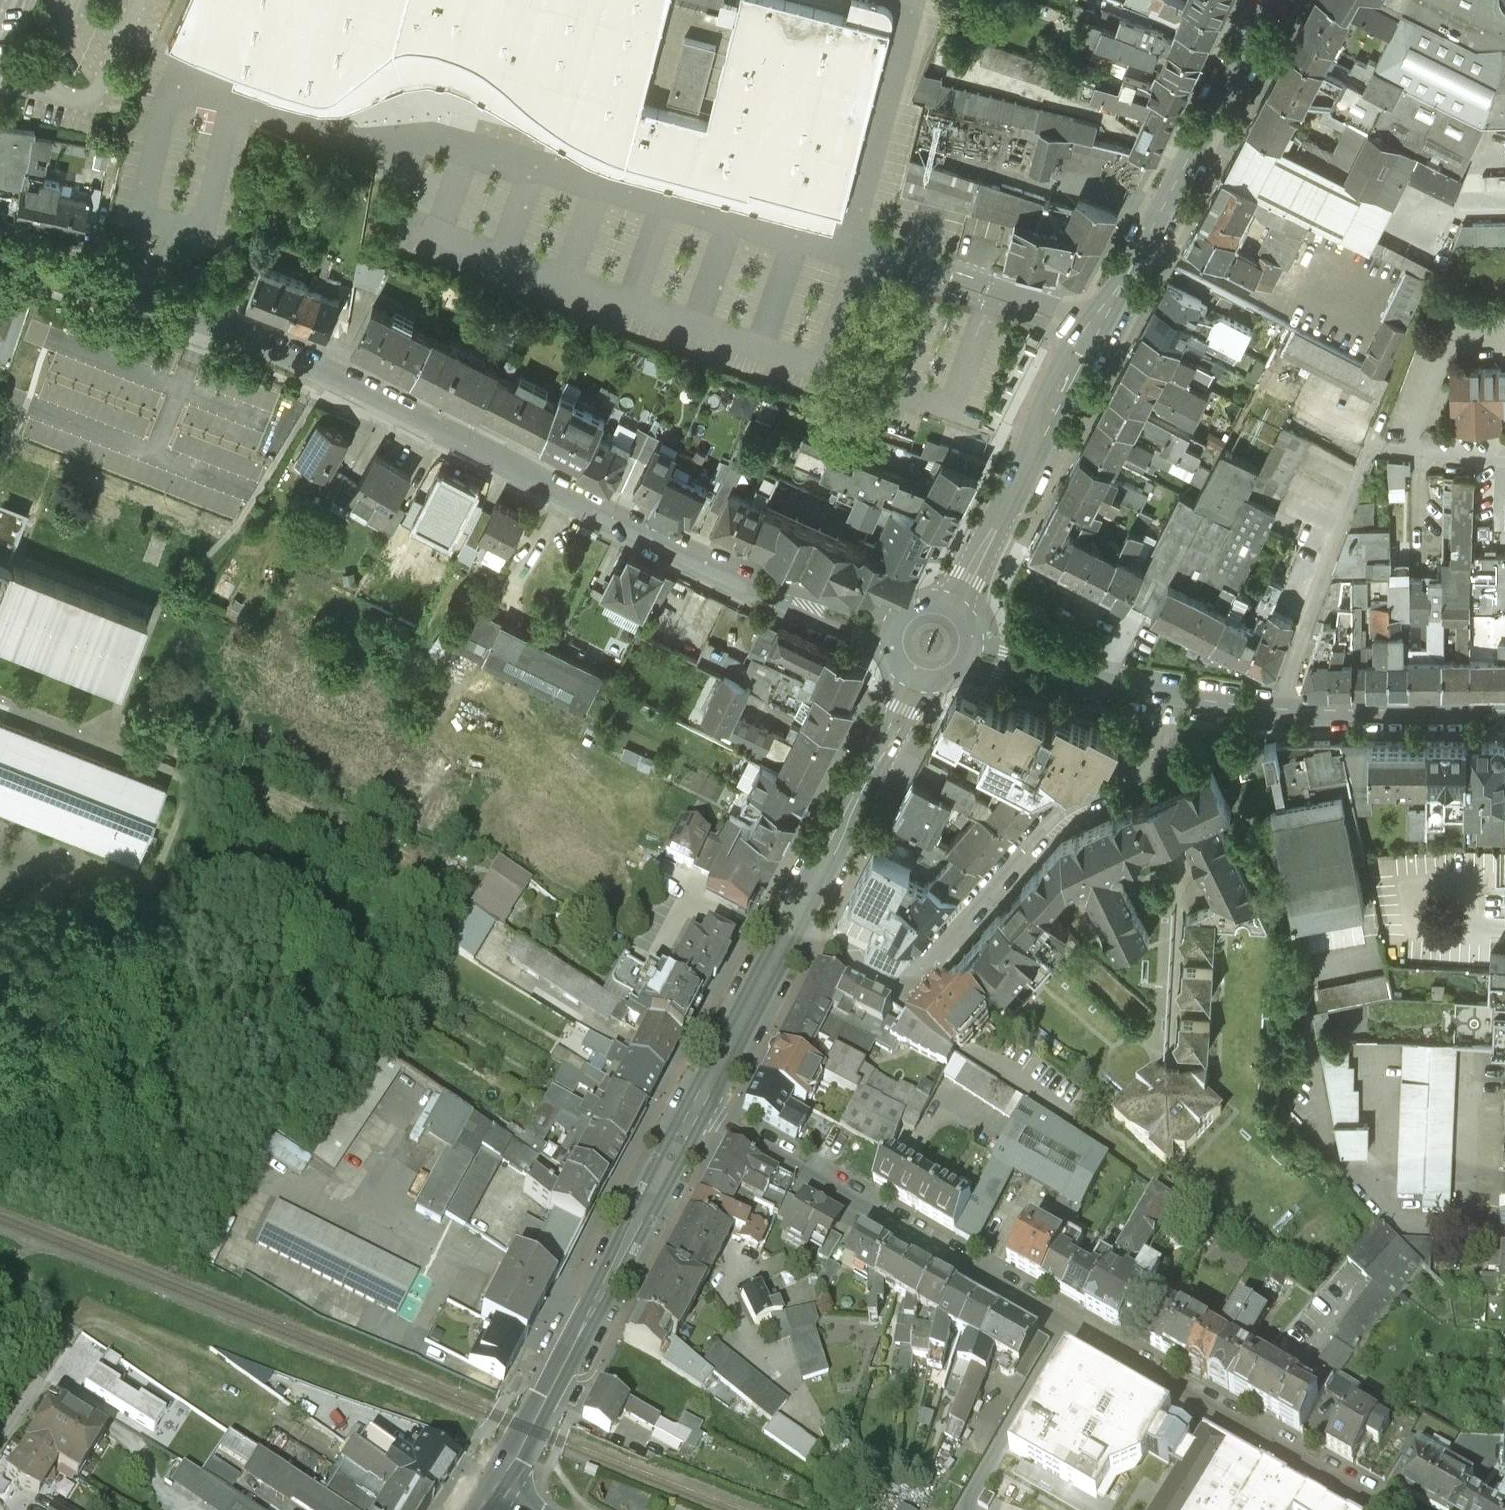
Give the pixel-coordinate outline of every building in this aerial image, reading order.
[(168,44),(196,57),(234,73),(274,87),(318,99),(325,100),(332,99),(339,95),(367,73),(396,51),(400,49),(405,47),(411,46),(439,49),(468,60),(485,70),(501,82),(509,88),(518,97),(533,110),(557,128),(566,133),(580,141),(595,148),(610,155),(625,161),(733,189),(773,199),(775,193),(783,196),(844,211),(857,161),(891,28),(848,16),(786,0),(741,0),(709,121),(643,104),(670,0),(187,0),(168,44)] [(891,28),(893,20),(893,18),(893,16),(893,14),(892,12),(891,10),(890,9),(889,8),(887,6),(885,5),(883,4),(865,0),(852,0),(848,16),(891,28)] [(1179,0),(1130,0),(1149,8),(1150,3),(1178,15),(1183,14),(1178,26),(1179,27),(1211,39),(1221,17),(1187,5),(1187,3),(1185,2),(1179,0)] [(1185,2),(1187,3),(1187,5),(1221,17),(1229,0),(1186,0),(1185,2)] [(1330,0),(1314,0),(1299,31),(1333,48),(1352,12),(1330,0)] [(1352,12),(1359,0),(1330,0),(1352,12)] [(1383,0),(1359,0),(1352,12),(1376,25),(1388,2),(1383,0)] [(1502,4),(1501,0),(1383,0),(1388,2),(1405,11),(1477,46),(1504,45),(1504,8),(1502,4)] [(1477,46),(1405,11),(1377,63),(1374,68),(1482,122),(1504,63),(1504,45),(1477,46)] [(718,15),(707,12),(705,18),(717,21),(718,15)] [(1120,19),(1103,13),(1098,26),(1116,32),(1120,19)] [(1164,35),(1120,19),(1116,32),(1127,36),(1200,62),(1211,39),(1179,27),(1174,40),(1168,38),(1164,35)] [(1098,26),(1088,23),(1085,31),(1098,35),(1095,44),(1121,53),(1127,36),(1116,32),(1098,26)] [(1098,35),(1085,31),(1082,40),(1095,44),(1098,35)] [(1333,48),(1299,31),(1289,50),(1364,87),(1374,68),(1367,65),(1357,60),(1351,70),(1334,61),(1332,64),(1326,61),(1333,48)] [(1200,62),(1127,36),(1121,53),(1152,64),(1156,54),(1165,58),(1160,72),(1191,83),(1200,62)] [(716,45),(685,37),(669,99),(700,107),(716,45)] [(980,64),(1023,74),(1028,52),(986,42),(980,64)] [(1289,50),(1269,88),(1302,106),(1316,78),(1341,91),(1335,103),(1351,111),(1364,87),(1289,50)] [(1377,63),(1369,59),(1367,65),(1374,68),(1377,63)] [(1084,78),(1050,65),(1043,86),(1083,99),(1080,107),(1100,114),(1104,101),(1092,98),(1097,81),(1084,78)] [(1484,123),(1504,122),(1504,65),(1484,123)] [(1482,122),(1374,68),(1364,87),(1474,142),(1482,122)] [(1160,72),(1157,71),(1153,83),(1124,73),(1120,88),(1181,105),(1191,83),(1160,72)] [(1097,127),(942,86),(942,82),(921,75),(912,97),(1042,130),(1075,138),(1093,143),(1097,127)] [(1120,88),(1097,81),(1092,98),(1104,101),(1148,114),(1133,152),(1157,158),(1181,105),(1120,88)] [(1474,142),(1364,87),(1351,111),(1335,103),(1332,109),(1337,111),(1458,173),(1474,142)] [(1302,106),(1269,88),(1249,128),(1347,178),(1355,162),(1334,152),(1304,136),(1292,126),(1302,106)] [(1458,173),(1337,111),(1333,122),(1343,128),(1334,152),(1355,162),(1347,178),(1392,202),(1408,168),(1455,192),(1463,175),(1458,173)] [(1347,178),(1249,128),(1225,175),(1281,205),(1312,220),(1368,249),(1392,202),(1347,178)] [(1075,138),(1042,130),(1032,168),(1049,173),(1057,149),(1070,154),(1075,138)] [(0,132),(0,182),(21,186),(33,137),(0,132)] [(21,186),(18,198),(12,197),(11,204),(17,206),(13,222),(49,230),(56,193),(38,190),(50,140),(33,137),(21,186)] [(1047,199),(1002,185),(1001,189),(909,157),(902,192),(1015,221),(1037,226),(1047,199)] [(1281,205),(1225,175),(1201,222),(1235,239),(1255,201),(1262,212),(1274,218),(1281,205)] [(84,199),(56,193),(49,230),(79,240),(84,219),(88,198),(85,197),(84,199)] [(99,197),(89,195),(88,198),(84,219),(94,221),(99,197)] [(1076,208),(1051,203),(1051,200),(1047,199),(1037,226),(1102,243),(1117,213),(1080,200),(1076,208)] [(1312,220),(1281,205),(1274,218),(1258,251),(1283,264),(1288,266),(1312,220)] [(1037,226),(1015,221),(1005,261),(1066,276),(1077,282),(1078,281),(1080,282),(1082,281),(1102,243),(1037,226)] [(1235,239),(1201,222),(1188,247),(1270,289),(1283,264),(1258,251),(1235,239)] [(1462,224),(1454,245),(1504,244),(1504,223),(1462,224)] [(385,267),(359,257),(355,281),(377,288),(385,267)] [(306,283),(262,266),(248,304),(291,321),(304,286),(306,283)] [(1234,296),(1178,268),(1172,280),(1214,299),(1216,295),(1220,296),(1218,300),(1230,305),(1234,296)] [(1405,268),(1382,316),(1385,317),(1405,327),(1426,279),(1405,268)] [(309,288),(304,286),(291,321),(309,328),(322,293),(326,281),(314,276),(309,288)] [(338,280),(328,276),(326,281),(322,293),(326,295),(328,291),(334,293),(338,280)] [(1202,300),(1168,283),(1157,305),(1210,332),(1220,337),(1241,348),(1251,329),(1214,310),(1211,312),(1208,318),(1196,311),(1202,300)] [(326,295),(322,293),(309,328),(327,334),(340,300),(326,295)] [(1210,332),(1157,305),(1146,327),(1179,344),(1186,330),(1191,333),(1194,338),(1205,343),(1210,332)] [(0,306),(0,334),(4,336),(13,311),(0,306)] [(393,316),(373,306),(353,346),(413,376),(433,337),(413,327),(414,322),(396,313),(393,316)] [(1385,317),(1363,362),(1383,372),(1405,327),(1385,317)] [(1179,344),(1146,327),(1134,348),(1186,374),(1203,383),(1210,369),(1175,351),(1179,344)] [(1363,362),(1298,329),(1285,354),(1379,402),(1390,376),(1383,372),(1363,362)] [(1220,337),(1210,332),(1205,343),(1215,348),(1220,337)] [(500,371),(433,337),(413,376),(480,411),(498,374),(500,371)] [(1186,374),(1134,348),(1123,371),(1199,409),(1208,391),(1184,378),(1186,374)] [(1451,370),(1453,430),(1501,429),(1500,411),(1504,411),(1504,369),(1451,370)] [(1199,409),(1123,371),(1112,392),(1145,409),(1152,395),(1157,398),(1157,402),(1194,419),(1199,409)] [(531,391),(498,374),(480,411),(542,443),(556,404),(531,392),(535,384),(535,383),(531,391)] [(1145,409),(1112,392),(1100,413),(1134,430),(1142,415),(1148,418),(1145,424),(1167,435),(1162,444),(1196,461),(1207,440),(1145,409)] [(569,408),(557,402),(556,404),(542,443),(582,462),(595,436),(604,419),(572,403),(569,408)] [(1134,430),(1100,413),(1092,429),(1149,458),(1153,452),(1156,446),(1139,438),(1136,441),(1130,438),(1134,430)] [(350,438),(320,420),(298,456),(314,466),(314,467),(324,473),(327,475),(333,466),(336,461),(335,460),(342,449),(343,450),(350,438)] [(1261,468),(1222,448),(1211,469),(1203,485),(1195,501),(1205,506),(1210,496),(1267,527),(1310,441),(1284,426),(1261,468)] [(1149,458),(1092,429),(1084,444),(1118,461),(1121,455),(1127,458),(1128,460),(1144,469),(1145,468),(1149,458)] [(648,432),(638,456),(648,461),(656,445),(658,446),(662,438),(648,432)] [(615,446),(595,436),(582,462),(577,472),(610,488),(616,476),(617,477),(623,466),(622,465),(632,445),(619,438),(615,446)] [(986,460),(928,439),(922,454),(938,459),(979,474),(986,460)] [(930,488),(805,440),(795,463),(845,484),(882,500),(886,490),(917,502),(915,505),(907,502),(903,509),(931,521),(950,529),(964,501),(930,488)] [(1118,461),(1084,444),(1071,470),(1122,497),(1121,498),(1140,508),(1149,492),(1143,489),(1126,481),(1124,482),(1108,474),(1112,466),(1114,468),(1118,461)] [(648,461),(635,489),(654,499),(668,468),(675,454),(658,446),(656,445),(648,461)] [(1169,460),(1153,452),(1149,458),(1157,462),(1165,466),(1169,460)] [(358,481),(350,495),(352,495),(385,516),(387,517),(396,503),(412,476),(375,454),(358,481)] [(1157,462),(1149,458),(1145,468),(1153,472),(1157,462)] [(979,474),(938,459),(933,469),(938,472),(930,488),(964,501),(979,474)] [(1403,461),(1387,460),(1387,486),(1402,487),(1403,461)] [(1202,464),(1194,481),(1203,485),(1211,469),(1202,464)] [(333,466),(327,475),(324,473),(316,485),(336,497),(348,475),(333,466)] [(705,487),(668,468),(654,499),(649,509),(680,524),(684,522),(689,513),(692,514),(705,487)] [(1071,470),(1070,470),(1060,491),(1077,500),(1084,503),(1091,506),(1095,498),(1115,509),(1121,498),(1122,497),(1071,470)] [(431,494),(424,506),(441,515),(439,520),(459,530),(460,528),(471,507),(477,493),(461,485),(462,483),(442,472),(431,494)] [(336,497),(335,498),(346,505),(352,495),(350,495),(358,481),(348,475),(336,497)] [(1474,477),(1444,475),(1443,576),(1442,603),(1453,603),(1457,603),(1470,602),(1470,601),(1471,554),(1474,477)] [(724,476),(714,498),(725,503),(731,491),(736,481),(724,476)] [(1149,477),(1143,489),(1149,492),(1155,480),(1149,477)] [(882,500),(845,484),(840,494),(856,501),(852,511),(873,521),(882,500)] [(431,494),(419,488),(407,509),(406,510),(419,517),(424,506),(431,494)] [(731,491),(725,503),(714,529),(748,544),(765,506),(731,491)] [(1077,500),(1060,491),(1031,547),(1061,563),(1073,541),(1060,534),(1077,500)] [(1195,501),(1180,493),(1146,560),(1127,597),(1153,610),(1169,577),(1227,607),(1237,587),(1267,527),(1210,496),(1205,506),(1195,501)] [(119,684),(145,616),(8,563),(27,511),(0,501),(0,638),(119,684)] [(528,517),(498,501),(492,512),(480,535),(497,544),(500,539),(512,546),(528,517)] [(407,509),(396,503),(387,517),(385,516),(381,524),(394,532),(406,510),(407,509)] [(1084,503),(1080,512),(1086,515),(1091,506),(1084,503)] [(865,549),(766,504),(765,506),(748,544),(750,545),(752,542),(776,553),(776,554),(786,559),(787,556),(823,573),(824,571),(860,588),(863,581),(881,589),(884,583),(901,591),(914,563),(911,564),(883,551),(867,545),(865,549)] [(903,509),(893,505),(891,511),(900,515),(903,509)] [(1073,541),(1061,563),(1081,574),(1096,544),(1088,539),(1102,512),(1091,506),(1086,515),(1073,541)] [(471,507),(460,528),(469,532),(470,530),(480,511),(471,507)] [(480,511),(470,530),(480,535),(492,512),(482,507),(480,511)] [(1154,515),(1140,508),(1131,525),(1145,532),(1154,515)] [(931,521),(903,509),(900,515),(893,530),(921,542),(931,521)] [(1370,514),(1354,514),(1349,530),(1371,528),(1370,514)] [(1131,526),(1121,522),(1118,527),(1128,532),(1131,526)] [(1145,532),(1131,525),(1128,532),(1118,551),(1129,556),(1133,550),(1135,551),(1145,532)] [(1104,548),(1096,544),(1081,574),(1101,584),(1118,551),(1128,532),(1118,527),(1116,526),(1104,548)] [(1349,530),(1333,572),(1367,572),(1367,577),(1367,600),(1372,600),(1389,600),(1389,576),(1387,527),(1371,528),(1349,530)] [(1497,529),(1496,552),(1504,552),(1504,529),(1497,529)] [(921,542),(893,530),(883,551),(911,564),(921,542)] [(1129,556),(1118,551),(1101,584),(1127,597),(1146,560),(1137,556),(1135,560),(1129,556)] [(1471,554),(1470,601),(1470,602),(1470,688),(1504,688),(1504,554),(1471,554)] [(664,572),(630,555),(626,561),(621,559),(619,560),(615,569),(616,570),(603,595),(643,614),(646,609),(664,572)] [(664,572),(646,609),(654,613),(677,579),(664,572)] [(1443,576),(1409,575),(1409,576),(1409,614),(1431,613),(1442,613),(1442,603),(1443,576)] [(1248,621),(1233,652),(1249,660),(1261,627),(1262,628),(1271,609),(1283,582),(1271,576),(1248,621)] [(1409,576),(1389,576),(1389,600),(1389,612),(1401,612),(1401,655),(1398,655),(1398,659),(1410,659),(1410,654),(1409,614),(1409,576)] [(1227,607),(1169,577),(1153,610),(1210,640),(1227,607)] [(1343,578),(1338,621),(1333,637),(1330,656),(1341,656),(1344,638),(1352,638),(1352,625),(1352,601),(1352,577),(1343,578)] [(1367,577),(1352,577),(1352,601),(1367,601),(1367,600),(1367,577)] [(1317,638),(1311,656),(1330,656),(1333,637),(1338,621),(1343,578),(1331,580),(1331,581),(1324,619),(1317,638)] [(1331,581),(1311,636),(1317,638),(1324,619),(1331,581)] [(1227,607),(1210,640),(1233,652),(1248,621),(1238,616),(1249,593),(1237,587),(1227,607)] [(1389,600),(1372,600),(1372,629),(1379,629),(1379,658),(1367,658),(1367,688),(1389,688),(1389,612),(1389,600)] [(1457,655),(1442,655),(1442,688),(1470,688),(1470,602),(1457,603),(1457,655)] [(1367,606),(1356,606),(1356,625),(1367,625),(1367,606)] [(1271,609),(1262,628),(1261,627),(1249,660),(1268,669),(1278,665),(1294,619),(1271,609)] [(615,678),(479,612),(455,646),(594,715),(615,678)] [(1410,659),(1398,659),(1398,655),(1401,655),(1401,612),(1389,612),(1389,688),(1410,688),(1410,659)] [(1434,655),(1410,654),(1410,659),(1410,688),(1442,688),(1442,655),(1442,613),(1431,613),(1430,650),(1435,650),(1434,655)] [(764,621),(749,653),(760,658),(782,668),(788,656),(771,647),(780,628),(764,621)] [(1356,625),(1352,625),(1352,638),(1352,656),(1352,688),(1367,688),(1367,658),(1367,625),(1356,625)] [(836,655),(780,628),(771,647),(788,656),(782,668),(848,700),(865,664),(836,655)] [(782,668),(760,658),(754,668),(727,655),(728,653),(707,643),(699,661),(725,673),(750,686),(770,696),(782,668)] [(1330,656),(1311,656),(1303,679),(1308,688),(1330,688),(1330,656)] [(1341,656),(1330,656),(1330,688),(1352,688),(1352,656),(1341,656)] [(848,700),(782,668),(770,696),(807,715),(808,715),(840,731),(854,703),(848,700)] [(808,715),(794,743),(735,715),(750,686),(725,673),(704,715),(727,727),(726,730),(778,755),(785,755),(787,756),(779,770),(811,787),(840,731),(808,715)] [(1031,709),(962,692),(955,708),(950,705),(945,716),(946,716),(1036,763),(1041,761),(1068,783),(1098,769),(1107,751),(1111,753),(1120,736),(1091,721),(1058,715),(1054,721),(1031,709)] [(1036,763),(946,716),(934,738),(975,759),(1004,774),(1044,794),(1068,783),(1041,761),(1036,763)] [(0,721),(0,809),(136,862),(166,786),(0,721)] [(1315,748),(1279,756),(1276,743),(1265,745),(1267,758),(1253,760),(1254,764),(1256,775),(1276,878),(1287,876),(1296,922),(1365,909),(1357,867),(1356,867),(1355,859),(1364,857),(1355,811),(1341,741),(1340,741),(1340,752),(1328,753),(1327,741),(1315,741),(1315,748)] [(1428,741),(1341,741),(1355,811),(1372,811),(1372,795),(1387,795),(1387,784),(1427,784),(1428,741)] [(1465,741),(1428,741),(1427,784),(1427,814),(1427,824),(1442,824),(1442,792),(1436,792),(1436,787),(1454,787),(1454,813),(1465,813),(1465,741)] [(1465,741),(1465,813),(1465,818),(1478,818),(1478,836),(1504,836),(1504,832),(1504,823),(1504,808),(1504,768),(1504,754),(1504,747),(1504,746),(1504,744),(1502,742),(1500,741),(1465,741)] [(655,758),(643,752),(635,768),(647,774),(655,758)] [(983,787),(924,757),(914,777),(953,797),(955,798),(955,799),(971,807),(978,792),(980,793),(983,787)] [(1004,774),(975,759),(969,772),(998,787),(1004,774)] [(779,770),(764,763),(750,790),(798,814),(811,787),(779,770)] [(1254,764),(1241,766),(1243,777),(1256,775),(1254,764)] [(1216,903),(1187,916),(1186,945),(1215,947),(1216,922),(1269,926),(1269,925),(1217,817),(1232,810),(1212,770),(1145,802),(1062,842),(1023,887),(1049,910),(1067,889),(1081,882),(1092,886),(1088,898),(1115,955),(1126,950),(1150,938),(1123,881),(1111,877),(1115,866),(1145,852),(1187,831),(1187,842),(1216,903)] [(998,787),(992,799),(980,793),(978,792),(971,807),(979,811),(980,811),(1014,828),(1044,794),(1004,774),(998,787)] [(953,797),(914,777),(894,817),(908,825),(909,823),(914,826),(933,835),(934,836),(953,797)] [(798,814),(750,790),(744,801),(755,807),(761,807),(752,825),(784,841),(794,822),(798,814)] [(950,844),(949,846),(958,850),(984,863),(1014,828),(980,811),(973,818),(967,825),(950,844)] [(965,811),(958,818),(967,825),(973,818),(965,811)] [(1427,814),(1408,813),(1408,839),(1427,839),(1427,831),(1427,824),(1427,814)] [(752,825),(730,814),(715,842),(734,854),(735,854),(736,852),(769,869),(784,841),(752,825)] [(908,825),(894,817),(888,829),(907,839),(914,826),(909,823),(908,825)] [(709,839),(681,826),(673,837),(676,840),(666,857),(691,870),(709,839)] [(1442,831),(1427,831),(1427,839),(1427,847),(1442,848),(1442,831)] [(923,854),(885,834),(878,849),(909,866),(916,869),(921,859),(923,854)] [(934,836),(933,835),(927,847),(949,859),(958,850),(949,846),(950,844),(934,836)] [(715,842),(709,839),(691,870),(718,883),(734,854),(715,842)] [(909,866),(878,849),(871,861),(872,862),(856,894),(871,902),(869,905),(871,906),(877,892),(892,900),(898,889),(897,888),(905,875),(909,866)] [(949,859),(940,869),(921,859),(916,869),(933,877),(959,892),(984,863),(958,850),(949,859)] [(718,883),(710,897),(744,916),(769,869),(736,852),(735,854),(734,854),(718,883)] [(529,881),(503,860),(471,909),(494,924),(498,927),(529,881)] [(925,885),(905,875),(897,888),(898,889),(901,891),(896,902),(934,921),(959,892),(933,877),(925,885)] [(1049,911),(1022,888),(1001,912),(1054,959),(1065,946),(1043,927),(1053,916),(1049,911)] [(892,900),(877,892),(871,906),(883,912),(885,911),(888,917),(883,926),(878,924),(867,945),(899,961),(934,921),(896,902),(892,900)] [(494,924),(471,909),(448,945),(470,960),(494,924)] [(1000,912),(946,974),(947,975),(989,1014),(1028,970),(1037,978),(1045,969),(1053,959),(1000,912)] [(695,922),(663,983),(664,983),(699,1003),(705,990),(730,942),(695,922)] [(1364,923),(1302,934),(1305,953),(1367,942),(1364,923)] [(618,1005),(516,939),(507,954),(622,1028),(622,1026),(639,1038),(647,1022),(648,1021),(627,1010),(618,1005)] [(1103,963),(1081,943),(1071,955),(1092,975),(1103,963)] [(1491,956),(1490,972),(1504,972),(1504,956),(1491,956)] [(699,1003),(664,983),(663,983),(646,974),(627,963),(628,961),(623,957),(612,980),(611,983),(612,987),(615,989),(633,999),(627,1010),(648,1021),(647,1022),(680,1039),(699,1003)] [(817,967),(787,1026),(815,1041),(815,1040),(829,1012),(835,1016),(831,1024),(891,1054),(897,1043),(891,1040),(892,1039),(880,1032),(849,1016),(852,1010),(835,1001),(845,982),(817,967)] [(1213,969),(1184,967),(1183,996),(1212,998),(1213,969)] [(1490,972),(1490,989),(1504,989),(1504,972),(1490,972)] [(989,1014),(947,975),(908,1019),(933,1041),(933,1042),(953,1054),(989,1014)] [(1387,976),(1314,991),(1319,1014),(1391,999),(1387,976)] [(868,994),(845,982),(835,1001),(852,1010),(858,1013),(868,994)] [(892,1006),(868,994),(858,1013),(883,1026),(892,1006)] [(1498,1004),(1496,1048),(1504,1049),(1504,1004),(1498,1004)] [(933,1041),(908,1019),(907,1018),(892,1039),(891,1040),(897,1043),(949,1069),(955,1056),(953,1054),(933,1042),(933,1041)] [(1211,1022),(1181,1020),(1180,1049),(1209,1051),(1211,1022)] [(680,1039),(647,1022),(639,1038),(629,1058),(661,1076),(680,1039)] [(815,1041),(787,1026),(774,1050),(802,1065),(815,1041)] [(613,1048),(590,1034),(582,1048),(604,1062),(613,1048)] [(827,1046),(815,1040),(815,1041),(802,1065),(816,1072),(821,1074),(819,1078),(848,1092),(851,1085),(829,1074),(840,1057),(826,1050),(827,1046)] [(1348,1044),(1319,1044),(1341,1156),(1367,1156),(1367,1127),(1358,1127),(1358,1092),(1353,1092),(1353,1069),(1348,1069),(1348,1044)] [(1430,1045),(1405,1044),(1403,1080),(1429,1082),(1430,1045)] [(1456,1046),(1430,1045),(1429,1082),(1454,1083),(1456,1046)] [(661,1076),(629,1058),(613,1048),(604,1062),(617,1070),(622,1070),(617,1081),(614,1085),(609,1095),(642,1111),(661,1076)] [(802,1065),(774,1050),(757,1083),(783,1097),(791,1101),(791,1100),(799,1105),(816,1072),(802,1065)] [(381,1056),(313,1157),(333,1170),(402,1070),(381,1056)] [(1025,1103),(955,1056),(949,1069),(945,1076),(1015,1122),(1025,1103)] [(863,1069),(840,1057),(829,1074),(851,1085),(853,1086),(863,1069)] [(1179,1068),(1166,1069),(1166,1061),(1163,1064),(1117,1114),(1114,1117),(1120,1122),(1125,1122),(1126,1128),(1167,1165),(1173,1159),(1173,1153),(1185,1153),(1222,1113),(1206,1099),(1208,1075),(1179,1073),(1179,1068)] [(607,1082),(584,1065),(580,1073),(584,1075),(591,1079),(603,1089),(607,1082)] [(899,1088),(863,1069),(853,1086),(910,1116),(921,1121),(937,1091),(923,1083),(918,1094),(900,1086),(899,1088)] [(591,1079),(584,1075),(579,1084),(601,1096),(604,1091),(603,1089),(591,1079)] [(1429,1082),(1403,1080),(1398,1196),(1423,1197),(1422,1209),(1449,1210),(1454,1083),(1429,1082)] [(791,1101),(783,1097),(757,1083),(743,1110),(818,1154),(827,1135),(786,1111),(791,1101)] [(853,1086),(851,1085),(848,1092),(855,1095),(850,1104),(851,1105),(848,1109),(900,1136),(905,1126),(910,1116),(853,1086)] [(585,1107),(552,1089),(545,1103),(565,1114),(578,1122),(585,1107)] [(609,1095),(600,1112),(595,1108),(593,1112),(585,1107),(578,1122),(582,1125),(591,1130),(592,1131),(624,1147),(642,1111),(609,1095)] [(578,1122),(565,1114),(545,1103),(528,1135),(545,1146),(555,1125),(576,1137),(582,1125),(578,1122)] [(1109,1157),(1025,1103),(1015,1122),(995,1161),(1013,1171),(1061,1198),(1081,1210),(1109,1157)] [(900,1136),(848,1109),(839,1127),(890,1155),(900,1136)] [(921,1121),(910,1116),(905,1126),(916,1131),(921,1121)] [(591,1130),(582,1125),(576,1137),(573,1142),(563,1140),(556,1154),(573,1165),(574,1166),(605,1184),(624,1147),(592,1131),(591,1130)] [(539,1160),(491,1128),(479,1152),(496,1166),(501,1159),(531,1177),(539,1160)] [(452,1144),(416,1209),(441,1222),(447,1211),(463,1180),(464,1179),(476,1157),(452,1144)] [(792,1182),(725,1145),(715,1164),(742,1180),(768,1193),(784,1200),(786,1196),(792,1182)] [(496,1166),(479,1152),(476,1157),(464,1179),(463,1180),(481,1194),(496,1166)] [(935,1182),(928,1178),(929,1177),(890,1155),(874,1186),(956,1234),(973,1202),(936,1181),(935,1182)] [(566,1180),(539,1160),(531,1177),(524,1189),(547,1208),(554,1212),(582,1228),(595,1201),(566,1180)] [(973,1202),(956,1234),(974,1245),(1013,1171),(995,1161),(973,1202)] [(742,1180),(715,1164),(706,1182),(734,1197),(742,1180)] [(574,1166),(573,1165),(566,1180),(595,1201),(605,1184),(574,1166)] [(463,1180),(447,1211),(465,1223),(481,1194),(463,1180)] [(734,1197),(706,1182),(697,1199),(726,1213),(734,1197)] [(1155,1188),(1131,1229),(1151,1240),(1173,1201),(1155,1188)] [(768,1193),(761,1211),(767,1213),(776,1218),(784,1200),(768,1193)] [(799,1204),(786,1196),(784,1200),(776,1218),(788,1225),(794,1216),(792,1216),(799,1204)] [(1081,1210),(1061,1198),(1050,1218),(1071,1230),(1081,1210)] [(726,1213),(697,1199),(687,1217),(717,1231),(720,1225),(726,1213)] [(838,1220),(802,1199),(799,1204),(792,1216),(794,1216),(788,1225),(780,1239),(803,1252),(805,1249),(816,1256),(823,1244),(824,1244),(830,1234),(838,1220)] [(417,1271),(277,1200),(256,1241),(396,1312),(417,1271)] [(761,1211),(754,1207),(746,1223),(759,1229),(767,1213),(761,1211)] [(546,1227),(535,1248),(565,1263),(582,1228),(554,1212),(546,1227)] [(746,1223),(726,1213),(720,1225),(738,1233),(735,1239),(757,1249),(764,1232),(759,1229),(746,1223)] [(525,1216),(515,1237),(535,1248),(546,1227),(525,1216)] [(717,1231),(687,1217),(634,1319),(674,1340),(728,1236),(717,1231)] [(1381,1223),(1347,1259),(1365,1276),(1398,1240),(1397,1238),(1381,1223)] [(1063,1244),(1030,1225),(1008,1263),(1042,1283),(1063,1244)] [(1118,1253),(1086,1309),(1119,1328),(1127,1314),(1135,1319),(1159,1278),(1157,1273),(1145,1267),(1143,1268),(1139,1261),(1151,1240),(1131,1229),(1118,1253)] [(1042,1283),(1041,1283),(1063,1296),(1081,1265),(1071,1259),(1073,1255),(1074,1255),(1085,1238),(1071,1230),(1068,1234),(1069,1235),(1063,1244),(1042,1283)] [(890,1250),(860,1233),(841,1264),(869,1280),(872,1278),(878,1282),(890,1250)] [(841,1240),(830,1234),(824,1244),(823,1244),(816,1256),(827,1262),(841,1240)] [(535,1248),(515,1237),(511,1244),(508,1251),(513,1255),(553,1282),(555,1283),(560,1273),(565,1263),(535,1248)] [(1431,1240),(1397,1238),(1398,1240),(1423,1265),(1424,1253),(1430,1253),(1431,1240)] [(1336,1343),(1314,1371),(1319,1375),(1320,1375),(1332,1381),(1334,1382),(1339,1376),(1423,1265),(1398,1240),(1365,1276),(1374,1284),(1331,1340),(1336,1343)] [(1091,1271),(1081,1265),(1063,1296),(1086,1309),(1118,1253),(1105,1245),(1093,1265),(1094,1267),(1091,1271)] [(914,1264),(890,1250),(878,1282),(872,1278),(869,1280),(869,1320),(871,1320),(871,1319),(878,1319),(878,1304),(884,1305),(886,1288),(896,1295),(914,1264)] [(553,1282),(513,1255),(505,1270),(481,1318),(490,1322),(524,1340),(543,1304),(542,1303),(547,1293),(553,1282)] [(1504,1255),(1504,1257),(1491,1256),(1490,1270),(1503,1271),(1502,1282),(1500,1282),(1498,1279),(1481,1278),(1481,1290),(1504,1291),(1504,1255)] [(827,1262),(815,1284),(827,1290),(839,1269),(827,1262)] [(914,1264),(896,1295),(909,1302),(907,1312),(901,1311),(896,1346),(903,1347),(914,1348),(919,1308),(937,1277),(914,1264)] [(1286,1277),(1273,1269),(1268,1278),(1280,1286),(1286,1277)] [(937,1277),(919,1308),(914,1348),(913,1355),(930,1358),(932,1351),(939,1321),(958,1289),(937,1277)] [(757,1286),(741,1295),(755,1324),(769,1317),(771,1316),(766,1306),(757,1286)] [(939,1321),(932,1351),(946,1354),(950,1335),(947,1330),(946,1330),(948,1326),(961,1333),(980,1302),(958,1289),(939,1321)] [(1257,1296),(1248,1291),(1244,1298),(1253,1304),(1257,1296)] [(1273,1301),(1259,1293),(1257,1296),(1253,1304),(1267,1312),(1273,1301)] [(1209,1331),(1187,1367),(1208,1379),(1253,1304),(1244,1298),(1240,1296),(1217,1336),(1209,1331)] [(980,1302),(961,1333),(970,1339),(966,1344),(958,1364),(972,1369),(982,1346),(1001,1314),(980,1302)] [(776,1303),(766,1306),(771,1316),(781,1315),(776,1303)] [(1253,1304),(1208,1379),(1229,1391),(1257,1359),(1238,1348),(1241,1344),(1247,1347),(1267,1312),(1253,1304)] [(1209,1330),(1173,1308),(1150,1346),(1187,1367),(1209,1331),(1209,1330)] [(781,1315),(771,1316),(769,1317),(776,1341),(790,1337),(804,1380),(828,1372),(814,1328),(790,1333),(784,1314),(781,1315)] [(1038,1335),(1001,1314),(982,1346),(991,1351),(1020,1367),(1038,1335)] [(674,1340),(634,1319),(622,1341),(662,1362),(661,1363),(701,1389),(712,1374),(700,1364),(674,1340)] [(490,1322),(469,1363),(502,1380),(524,1340),(490,1322)] [(786,1402),(715,1345),(700,1364),(712,1374),(770,1421),(776,1415),(786,1402)] [(991,1351),(982,1346),(972,1369),(951,1421),(965,1426),(992,1358),(989,1354),(991,1351)] [(914,1348),(903,1347),(899,1374),(910,1376),(913,1355),(914,1348)] [(946,1354),(932,1351),(930,1358),(928,1366),(942,1369),(946,1354)] [(120,1361),(107,1352),(84,1388),(153,1432),(169,1408),(144,1392),(137,1403),(117,1390),(124,1379),(113,1372),(120,1361)] [(1171,1414),(1067,1353),(1011,1451),(1100,1503),(1114,1478),(1143,1465),(1149,1454),(1162,1431),(1171,1414)] [(1297,1382),(1257,1359),(1229,1391),(1277,1419),(1295,1389),(1297,1382)] [(1308,1396),(1295,1389),(1277,1419),(1300,1432),(1324,1393),(1325,1391),(1326,1391),(1332,1381),(1320,1375),(1319,1375),(1308,1396)] [(1363,1388),(1339,1376),(1334,1382),(1332,1381),(1326,1391),(1325,1391),(1324,1393),(1350,1408),(1352,1405),(1363,1388)] [(626,1400),(599,1385),(582,1417),(609,1433),(621,1409),(626,1400)] [(659,1419),(626,1400),(621,1409),(654,1428),(659,1419)] [(104,1433),(55,1402),(27,1448),(56,1465),(77,1478),(104,1433)] [(1365,1413),(1352,1405),(1350,1408),(1327,1448),(1351,1462),(1366,1437),(1377,1444),(1388,1425),(1380,1421),(1382,1416),(1368,1408),(1365,1413)] [(338,1421),(321,1410),(315,1419),(332,1430),(338,1421)] [(820,1446),(776,1415),(764,1433),(808,1464),(820,1446)] [(1173,1425),(1168,1435),(1162,1431),(1149,1454),(1181,1471),(1194,1450),(1187,1446),(1193,1436),(1173,1425)] [(306,1469),(314,1449),(268,1430),(259,1451),(306,1469)] [(1204,1433),(1194,1450),(1181,1471),(1158,1509),(1339,1509),(1204,1433)] [(232,1434),(220,1449),(249,1467),(247,1470),(308,1509),(348,1509),(320,1492),(232,1434)] [(1498,1434),(1497,1509),(1465,1491),(1454,1509),(1504,1509),(1504,1435),(1498,1434)] [(455,1463),(425,1444),(412,1465),(407,1472),(393,1462),(397,1456),(388,1449),(384,1446),(368,1435),(364,1441),(358,1450),(395,1477),(432,1500),(455,1463)] [(1420,1442),(1409,1435),(1401,1454),(1410,1459),(1418,1445),(1420,1442)] [(358,1436),(352,1437),(348,1444),(351,1446),(352,1446),(358,1450),(364,1441),(358,1436)] [(1418,1445),(1410,1459),(1394,1487),(1421,1502),(1442,1465),(1451,1449),(1434,1440),(1428,1451),(1418,1445)] [(352,1446),(351,1446),(343,1460),(341,1459),(320,1492),(348,1509),(425,1509),(432,1500),(395,1477),(358,1450),(352,1446)] [(56,1465),(27,1448),(19,1461),(6,1472),(21,1489),(38,1494),(46,1481),(53,1480),(52,1471),(56,1465)] [(239,1478),(211,1460),(201,1474),(230,1493),(239,1478)] [(183,1464),(171,1483),(212,1509),(255,1509),(183,1464)] [(1442,1465),(1421,1502),(1435,1509),(1454,1509),(1465,1491),(1473,1476),(1458,1468),(1455,1472),(1442,1465)] [(620,1509),(643,1509),(649,1496),(599,1473),(589,1495),(620,1509)] [(77,1480),(70,1492),(90,1503),(97,1491),(77,1480)]
